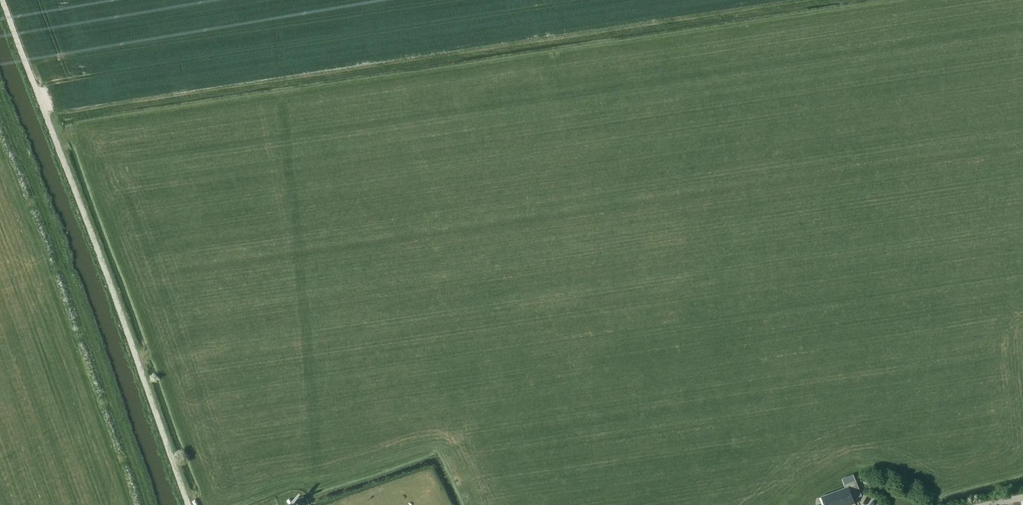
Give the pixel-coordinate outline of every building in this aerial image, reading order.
[(855,481),(844,485),(845,488),(821,497),(824,504),(850,504),(854,503),(853,499),(861,495),(855,481)]
